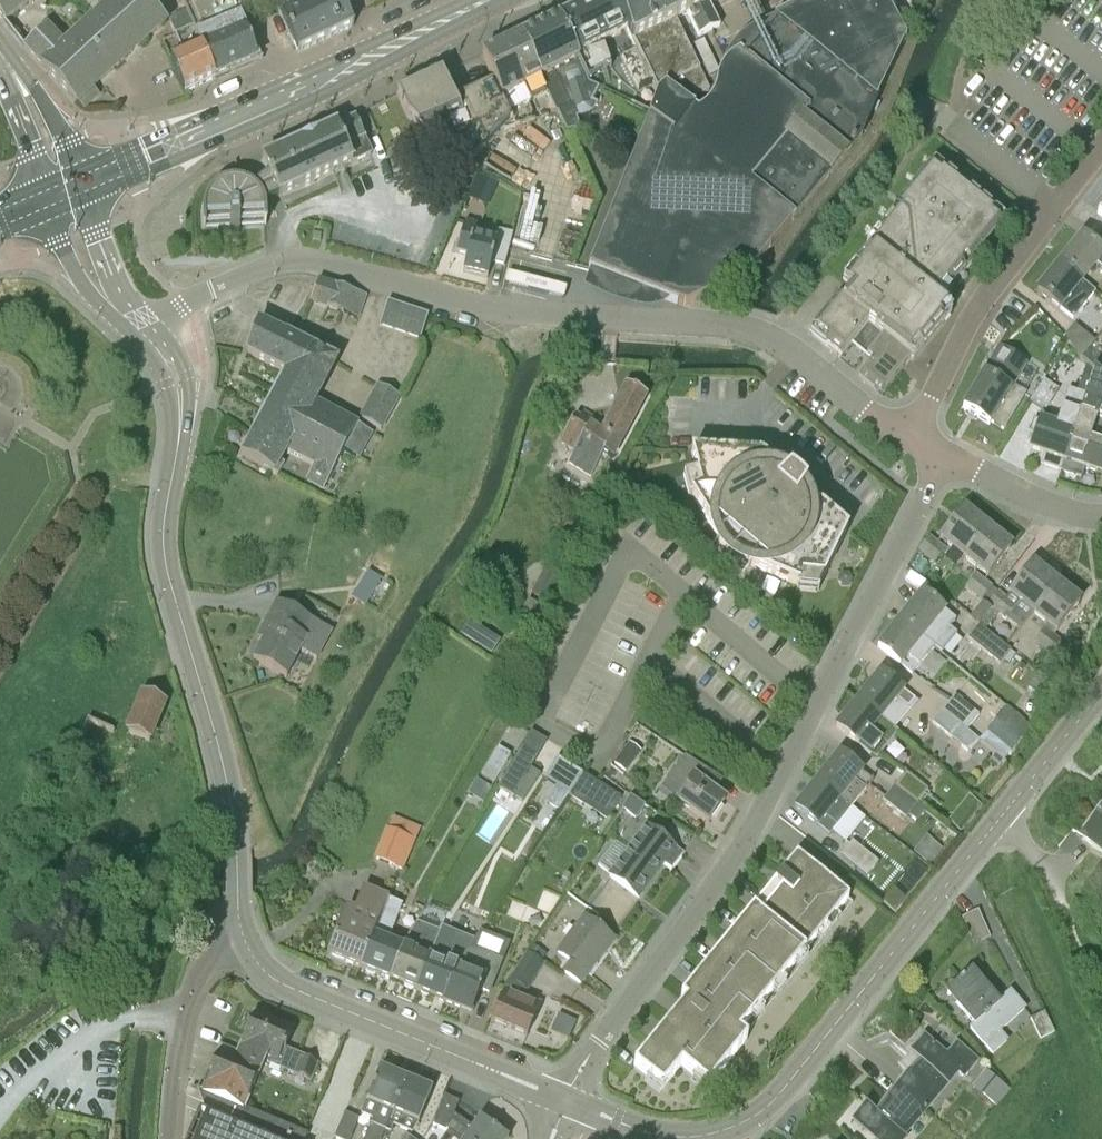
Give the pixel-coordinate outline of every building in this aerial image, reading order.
[(4,24),(35,0),(0,0),(0,19),(4,24)] [(165,23),(144,0),(99,0),(107,9),(64,49),(47,31),(23,48),(75,104),(165,23)] [(241,5),(239,0),(196,0),(205,21),(227,74),(228,73),(252,63),(250,60),(252,55),(255,54),(239,17),(241,5)] [(280,13),(298,52),(353,27),(347,14),(341,0),(274,0),(280,13)] [(625,30),(609,0),(596,0),(554,20),(584,85),(598,89),(599,88),(589,84),(587,80),(611,69),(598,43),(625,30)] [(905,41),(885,0),(809,0),(773,19),(772,18),(735,55),(729,59),(723,66),(721,69),(718,75),(715,88),(714,92),(710,99),(703,108),(691,98),(686,101),(681,97),(665,85),(657,93),(650,113),(647,112),(641,129),(644,131),(641,138),(596,252),(595,252),(588,269),(677,304),(678,303),(686,306),(746,278),(792,221),(861,136),(872,111),(876,112),(879,104),(876,102),(905,41)] [(625,30),(630,40),(615,47),(627,70),(643,62),(652,82),(657,93),(665,85),(681,97),(692,91),(695,97),(709,90),(706,85),(699,71),(676,20),(689,13),(698,36),(718,26),(707,3),(714,0),(609,0),(625,30)] [(175,20),(170,22),(175,35),(193,27),(188,14),(186,9),(173,14),(175,20)] [(537,29),(519,37),(540,79),(547,93),(566,134),(580,130),(577,119),(588,116),(594,112),(596,108),(599,103),(593,101),(598,89),(584,85),(554,20),(542,26),(537,29)] [(185,92),(215,79),(193,27),(175,35),(183,54),(171,59),(185,92)] [(504,45),(498,48),(518,89),(524,87),(530,100),(547,93),(540,79),(519,37),(511,41),(504,45)] [(497,48),(482,56),(492,81),(500,98),(506,111),(530,100),(524,87),(518,89),(498,48),(497,48)] [(492,81),(451,101),(441,75),(398,95),(407,116),(439,144),(438,146),(470,163),(508,118),(492,81)] [(265,211),(265,208),(264,204),(371,156),(354,119),(262,160),(268,173),(252,187),(244,184),(233,182),(228,182),(224,183),(219,186),(214,189),(210,193),(207,197),(205,202),(204,204),(203,208),(203,213),(204,229),(205,227),(206,226),(230,225),(230,231),(240,231),(240,224),(256,225),(264,224),(264,225),(266,227),(265,211)] [(913,361),(951,314),(933,300),(1001,216),(937,165),(843,284),(847,287),(836,300),(844,306),(820,335),(834,346),(858,317),(910,359),(913,361)] [(478,173),(468,194),(482,200),(492,179),(494,175),(480,169),(478,173)] [(458,245),(457,253),(467,256),(463,272),(487,278),(491,262),(505,266),(510,247),(510,244),(513,234),(497,230),(494,241),(474,236),(477,225),(464,222),(458,245)] [(1082,236),(1057,266),(1080,285),(1083,282),(1098,264),(1101,267),(1101,252),(1082,236)] [(1083,282),(1080,285),(1057,266),(1037,291),(1073,320),(1083,309),(1096,292),(1083,282)] [(310,301),(328,307),(335,285),(318,280),(310,301)] [(328,307),(337,310),(343,313),(351,290),(335,285),(328,307)] [(351,290),(343,313),(358,318),(366,295),(351,290)] [(393,330),(401,306),(387,302),(379,325),(393,330)] [(406,334),(414,311),(401,306),(393,330),(406,334)] [(414,311),(406,334),(420,339),(428,315),(414,311)] [(882,394),(910,359),(858,317),(834,346),(830,350),(841,358),(851,345),(871,361),(859,376),(882,394)] [(269,366),(284,335),(258,322),(247,354),(269,366)] [(1080,358),(1095,341),(1074,324),(1065,336),(1068,342),(1078,359),(1086,365),(1086,364),(1080,358)] [(1080,358),(1086,364),(1093,371),(1096,375),(1101,381),(1101,333),(1095,341),(1080,358)] [(284,335),(269,366),(284,373),(272,395),(308,415),(315,402),(291,390),(296,380),(312,349),(312,348),(284,335)] [(999,347),(963,408),(989,425),(991,422),(1003,430),(1015,411),(1026,393),(1013,385),(1026,363),(1022,361),(1018,359),(999,347)] [(296,380),(291,390),(315,402),(337,361),(312,349),(296,380)] [(1033,421),(1029,433),(1036,435),(1031,449),(1043,453),(1040,464),(1061,471),(1069,445),(1072,435),(1079,414),(1083,403),(1093,371),(1086,364),(1086,365),(1077,392),(1068,389),(1062,408),(1055,429),(1040,423),(1033,421)] [(1072,435),(1090,441),(1101,445),(1101,381),(1096,375),(1093,371),(1083,403),(1079,414),(1072,435)] [(1044,380),(1030,402),(1044,412),(1059,389),(1044,380)] [(360,419),(381,430),(399,396),(378,385),(360,419)] [(575,418),(560,443),(574,452),(568,462),(589,476),(604,453),(611,458),(619,444),(646,395),(628,385),(602,432),(591,425),(596,419),(584,411),(580,418),(577,416),(575,418)] [(272,395),(252,433),(288,452),(308,415),(272,395)] [(308,415),(288,452),(314,466),(340,416),(328,410),(315,402),(308,415)] [(372,433),(340,416),(314,466),(307,479),(324,488),(344,452),(357,459),(372,433)] [(252,433),(241,455),(276,475),(279,476),(285,464),(282,463),(288,452),(252,433)] [(1061,471),(1080,477),(1084,467),(1097,471),(1100,461),(1101,457),(1101,445),(1090,441),(1072,435),(1069,445),(1061,471)] [(760,457),(758,456),(691,452),(700,490),(692,495),(722,539),(731,550),(738,556),(758,568),(799,585),(803,569),(823,578),(847,530),(821,508),(819,507),(817,507),(815,507),(813,507),(811,507),(809,508),(807,509),(806,511),(805,512),(794,502),(805,486),(801,482),(790,473),(789,473),(775,486),(763,479),(766,474),(767,472),(768,470),(768,468),(768,466),(767,464),(766,462),(765,460),(764,459),(762,458),(760,457)] [(964,557),(987,529),(963,510),(940,539),(964,557)] [(987,529),(964,557),(988,576),(1010,547),(987,529)] [(928,557),(938,545),(929,538),(919,551),(928,557)] [(562,569),(549,561),(531,591),(545,599),(562,569)] [(1020,630),(1032,613),(1055,583),(1032,565),(1006,598),(993,588),(983,601),(992,609),(980,625),(979,626),(986,630),(998,613),(1020,630)] [(369,572),(353,599),(365,606),(381,579),(369,572)] [(848,573),(841,573),(837,580),(842,587),(849,586),(853,580),(848,573)] [(974,595),(984,582),(975,575),(965,588),(974,595)] [(983,601),(993,588),(984,582),(974,595),(983,601)] [(1032,613),(1056,632),(1079,602),(1055,583),(1032,613)] [(948,625),(954,617),(922,592),(900,619),(933,645),(940,651),(956,631),(949,626),(948,625)] [(273,622),(253,660),(287,678),(301,651),(318,660),(333,632),(312,621),(277,601),(267,619),(273,622)] [(983,601),(970,618),(980,625),(992,609),(983,601)] [(919,663),(933,645),(900,619),(877,647),(908,672),(917,662),(919,663)] [(499,642),(469,622),(462,634),(492,653),(499,642)] [(968,639),(1000,663),(1010,649),(986,630),(979,626),(979,625),(968,639)] [(1043,647),(1052,636),(1045,630),(1035,641),(1043,647)] [(1043,647),(1050,653),(1060,642),(1052,636),(1043,647)] [(881,672),(858,700),(882,719),(884,720),(895,729),(910,711),(910,710),(908,708),(915,700),(881,672)] [(1039,674),(1028,688),(1046,701),(1057,687),(1039,674)] [(943,711),(961,726),(962,725),(967,729),(978,714),(955,695),(943,711)] [(145,697),(131,731),(150,739),(164,704),(145,697)] [(858,700),(836,728),(859,747),(870,755),(871,756),(879,746),(884,750),(899,732),(895,729),(884,720),(882,719),(858,700)] [(1006,707),(986,732),(1010,751),(1011,752),(1030,727),(1006,707)] [(952,738),(961,726),(943,711),(933,723),(952,738)] [(966,732),(957,742),(969,752),(977,741),(966,732)] [(1010,751),(986,732),(980,740),(1004,758),(1010,751)] [(493,784),(499,774),(511,755),(498,747),(481,776),(493,784)] [(613,764),(625,773),(633,762),(621,753),(613,764)] [(839,753),(817,781),(839,799),(851,808),(865,791),(866,789),(873,780),(862,771),(839,753)] [(988,763),(996,769),(1004,759),(996,753),(988,763)] [(514,797),(522,783),(533,764),(517,755),(498,787),(514,797)] [(678,765),(668,779),(683,790),(676,800),(690,810),(707,823),(725,800),(712,790),(694,777),(701,767),(694,762),(685,756),(678,765)] [(546,776),(571,792),(582,774),(558,758),(546,776)] [(895,785),(917,803),(928,789),(905,772),(895,785)] [(571,792),(569,795),(584,804),(589,798),(611,812),(620,798),(598,783),(582,774),(571,792)] [(837,825),(852,808),(817,781),(795,808),(817,826),(818,826),(829,835),(837,825)] [(917,804),(917,803),(895,785),(883,800),(905,818),(908,814),(917,804)] [(622,811),(634,819),(643,806),(629,797),(621,809),(622,811)] [(908,814),(917,821),(925,810),(917,804),(908,814)] [(1082,838),(1083,839),(1092,845),(1101,852),(1101,806),(1096,815),(1097,816),(1082,838)] [(393,817),(388,831),(414,841),(420,828),(393,817)] [(609,873),(608,875),(639,899),(639,898),(663,866),(671,872),(684,855),(647,826),(627,851),(609,873)] [(377,858),(404,868),(415,841),(388,831),(377,858)] [(841,856),(867,877),(879,862),(852,842),(841,856)] [(673,1019),(634,1067),(662,1090),(681,1067),(708,1089),(746,1041),(743,1038),(852,904),(796,858),(681,1000),(688,1006),(675,1021),(673,1019)] [(893,887),(883,901),(893,909),(904,895),(893,887)] [(342,923),(329,956),(359,968),(373,934),(378,922),(387,898),(365,889),(355,913),(347,910),(342,923)] [(373,934),(359,968),(366,970),(367,973),(373,975),(375,974),(391,980),(404,946),(388,940),(403,904),(387,898),(378,922),(373,934)] [(978,910),(961,918),(974,944),(991,936),(978,910)] [(600,957),(599,957),(603,952),(612,940),(582,918),(559,951),(574,962),(565,974),(580,985),(600,959),(600,958),(600,957)] [(404,946),(391,980),(404,986),(405,987),(410,989),(413,989),(416,990),(429,957),(440,929),(419,921),(418,924),(416,922),(404,946)] [(429,957),(416,990),(421,992),(422,994),(427,996),(430,996),(445,1002),(458,969),(465,955),(467,952),(470,946),(473,940),(441,927),(440,929),(429,957)] [(458,969),(445,1002),(463,1009),(471,1013),(474,1005),(480,991),(490,995),(504,960),(470,946),(467,952),(465,955),(458,969)] [(528,955),(541,963),(546,955),(533,947),(528,955)] [(527,955),(512,979),(527,989),(543,964),(541,963),(528,955),(527,955)] [(960,983),(948,994),(972,1023),(996,1003),(971,974),(964,980),(962,979),(959,982),(960,983)] [(502,991),(491,1021),(527,1036),(539,1006),(522,1000),(529,990),(512,979),(504,992),(502,991)] [(999,1029),(1024,1008),(1010,992),(996,1003),(972,1024),(968,1028),(982,1044),(983,1043),(992,1054),(1009,1040),(999,1029)] [(1041,1039),(1054,1032),(1044,1012),(1031,1019),(1041,1039)] [(265,1064),(308,1084),(317,1063),(283,1049),(291,1032),(288,1030),(287,1024),(282,1022),(277,1026),(253,1016),(237,1055),(234,1063),(260,1076),(265,1064)] [(908,1074),(898,1086),(927,1110),(958,1073),(963,1078),(978,1060),(956,1042),(945,1054),(941,1050),(923,1036),(911,1051),(912,1053),(900,1067),(908,1074)] [(234,1063),(237,1055),(220,1047),(202,1091),(197,1089),(196,1090),(200,1092),(247,1108),(260,1076),(234,1063)] [(405,1079),(380,1068),(361,1114),(373,1118),(365,1138),(380,1138),(384,1129),(405,1079)] [(985,1070),(975,1083),(990,1095),(988,1099),(996,1106),(1009,1090),(985,1070)] [(405,1079),(384,1129),(391,1131),(393,1124),(412,1132),(418,1124),(432,1090),(405,1079)] [(853,1120),(870,1134),(876,1138),(906,1138),(907,1137),(905,1135),(927,1110),(898,1086),(892,1093),(896,1096),(879,1116),(876,1113),(872,1110),(866,1104),(853,1120)] [(247,1108),(200,1092),(217,1099),(210,1114),(207,1113),(196,1138),(306,1138),(307,1136),(246,1110),(247,1108)] [(460,1138),(509,1138),(480,1118),(473,1128),(454,1114),(459,1102),(444,1096),(433,1122),(448,1129),(448,1130),(460,1138)] [(32,1117),(39,1106),(28,1100),(22,1111),(32,1117)] [(335,1138),(351,1138),(359,1119),(345,1114),(334,1138),(335,1138)] [(448,1130),(441,1138),(460,1138),(448,1130)]
